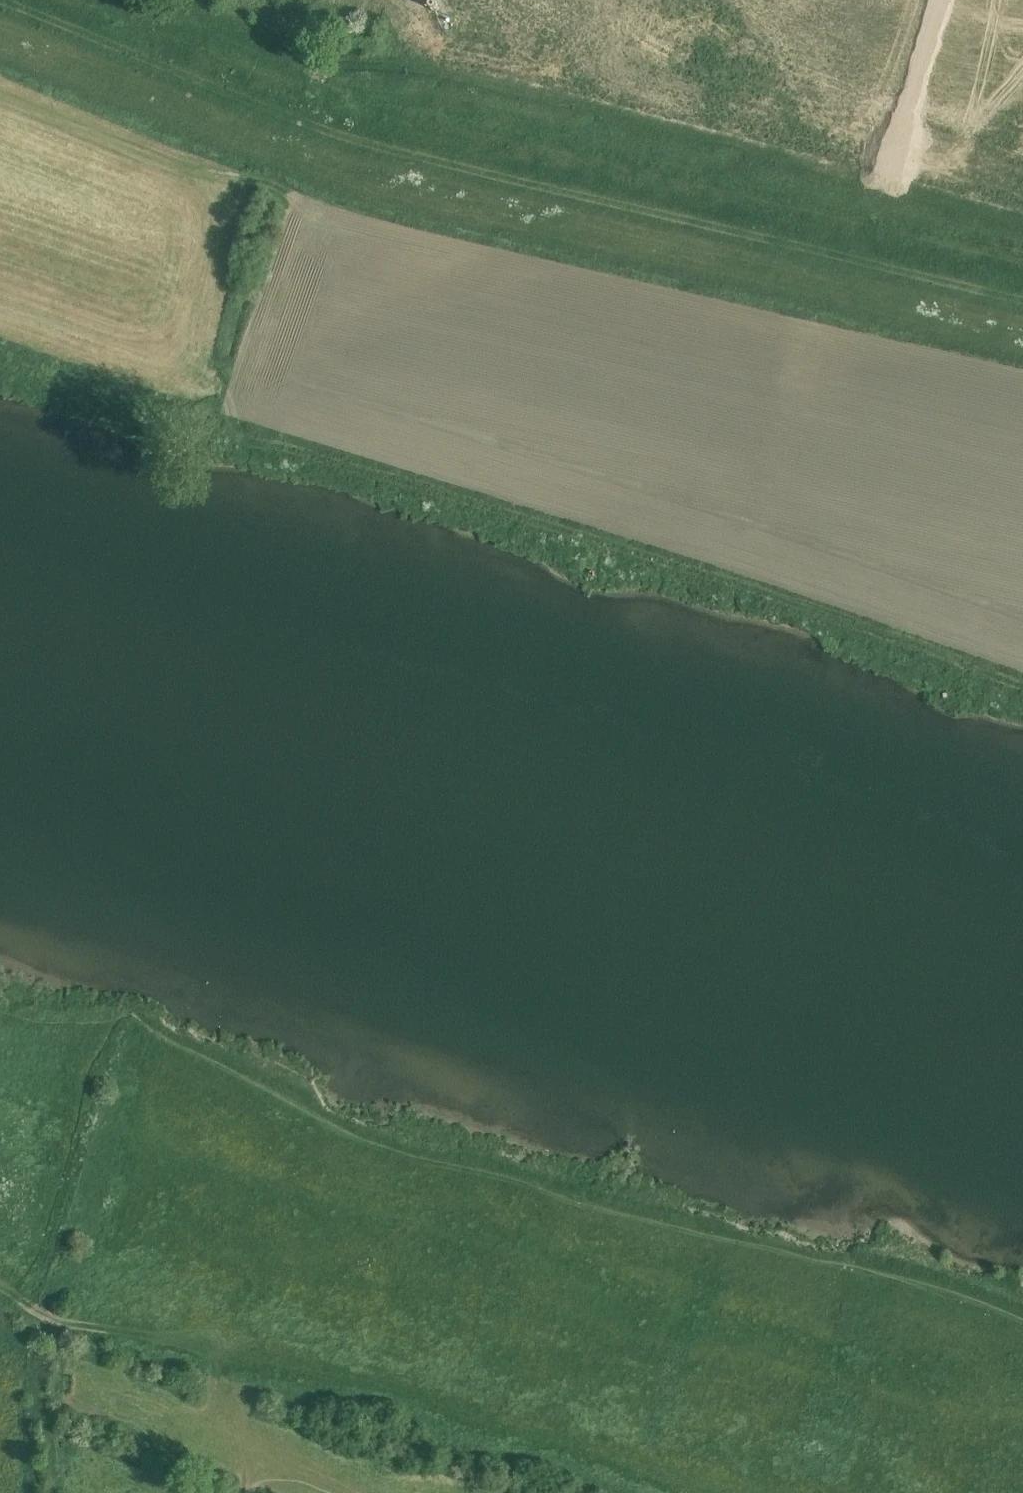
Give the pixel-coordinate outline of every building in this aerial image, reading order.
[(745,15),(729,11),(727,21),(743,25),(745,15)] [(865,45),(850,41),(847,51),(863,54),(865,45)] [(986,74),(971,71),(968,80),(984,84),(986,74)]
